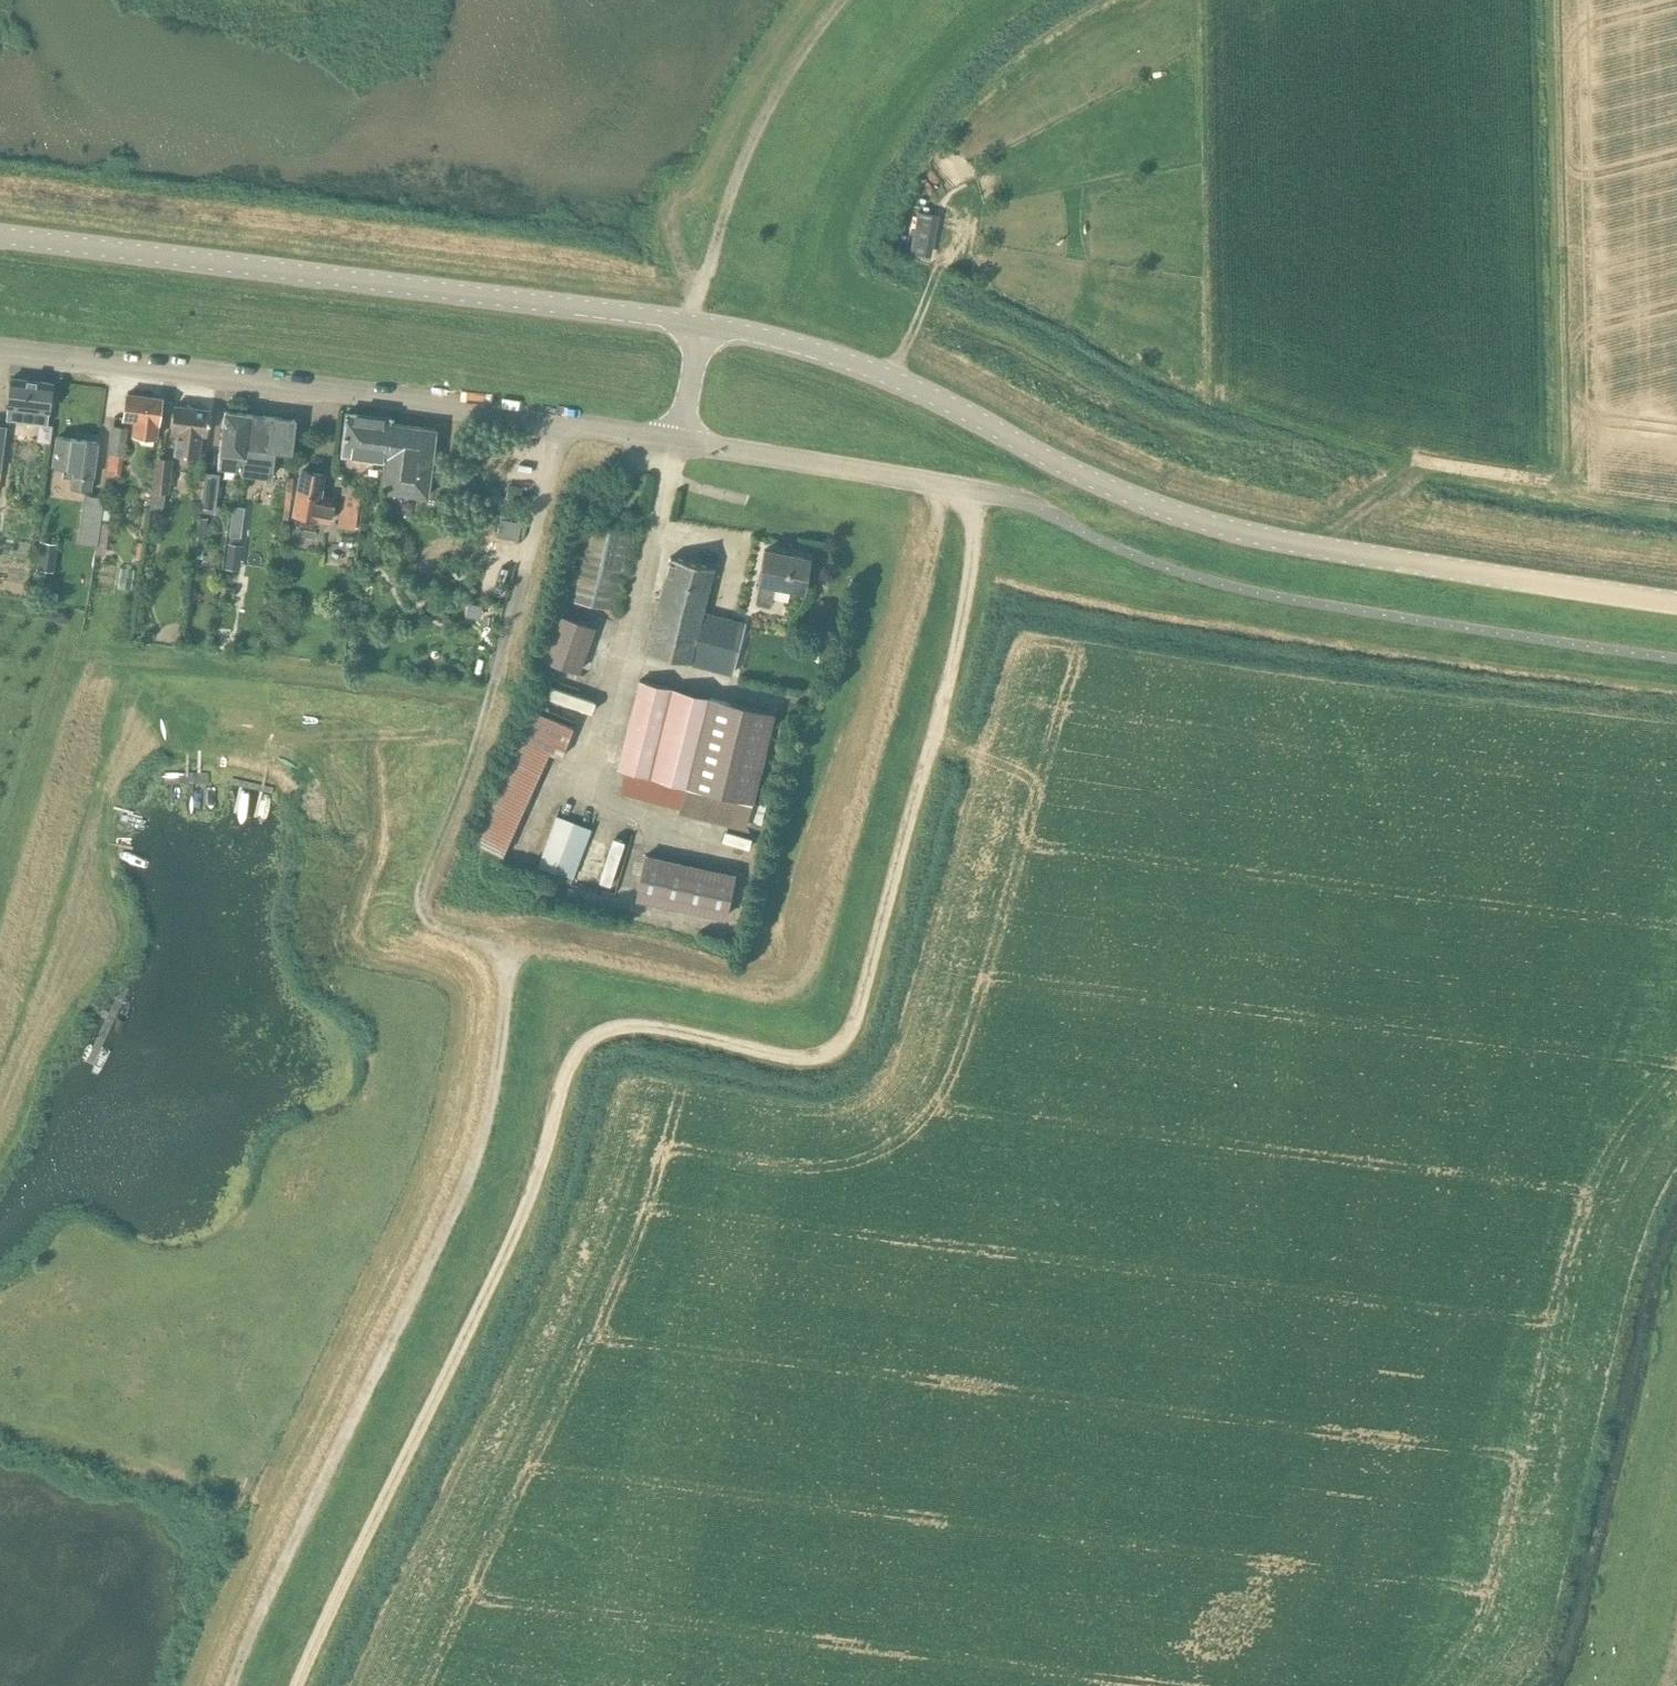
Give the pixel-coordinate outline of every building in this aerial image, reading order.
[(917,211),(910,253),(927,256),(934,214),(917,211)] [(11,378),(6,419),(47,424),(52,383),(11,378)] [(127,393),(124,416),(123,419),(134,420),(133,434),(156,437),(158,423),(162,398),(127,393)] [(175,405),(172,427),(172,430),(177,431),(174,453),(198,456),(201,434),(206,434),(206,431),(208,409),(175,405)] [(219,458),(218,469),(229,470),(240,472),(241,461),(247,414),(225,411),(223,429),(219,458)] [(391,422),(391,423),(392,419),(346,413),(341,455),(385,461),(385,462),(391,422)] [(241,461),(240,472),(241,472),(241,473),(271,477),(275,451),(291,453),(295,420),(247,414),(241,461)] [(436,428),(391,423),(391,422),(385,462),(385,461),(381,490),(427,496),(436,428)] [(114,426),(107,477),(121,479),(128,428),(114,426)] [(58,436),(54,458),(53,465),(64,466),(63,477),(72,478),(72,481),(73,481),(72,489),(90,492),(97,442),(58,436)] [(172,459),(156,457),(154,457),(148,509),(161,510),(163,491),(168,492),(172,459)] [(302,470),(298,492),(294,515),(329,521),(332,504),(319,501),(324,474),(302,470)] [(205,473),(203,495),(214,496),(216,479),(217,479),(217,475),(205,473)] [(191,487),(190,495),(202,496),(204,479),(192,478),(191,487)] [(506,495),(506,496),(512,497),(520,499),(522,487),(508,484),(506,495)] [(355,529),(360,494),(342,491),(338,527),(355,529)] [(82,495),(75,544),(95,547),(102,498),(82,495)] [(497,512),(496,517),(508,520),(511,507),(510,507),(499,505),(497,512)] [(583,521),(578,542),(565,600),(613,611),(631,532),(583,521)] [(802,587),(804,580),(808,558),(764,549),(758,582),(760,582),(755,603),(770,606),(774,582),(802,587)] [(670,557),(665,578),(647,650),(731,671),(744,622),(703,612),(714,568),(670,557)] [(121,567),(118,587),(131,589),(134,569),(121,567)] [(593,628),(553,614),(538,659),(577,672),(593,628)] [(642,683),(619,770),(624,771),(619,793),(677,810),(676,812),(743,830),(773,717),(642,683)] [(531,710),(470,843),(500,856),(547,753),(559,758),(573,727),(531,710)] [(734,873),(644,853),(633,900),(723,920),(734,873)]
